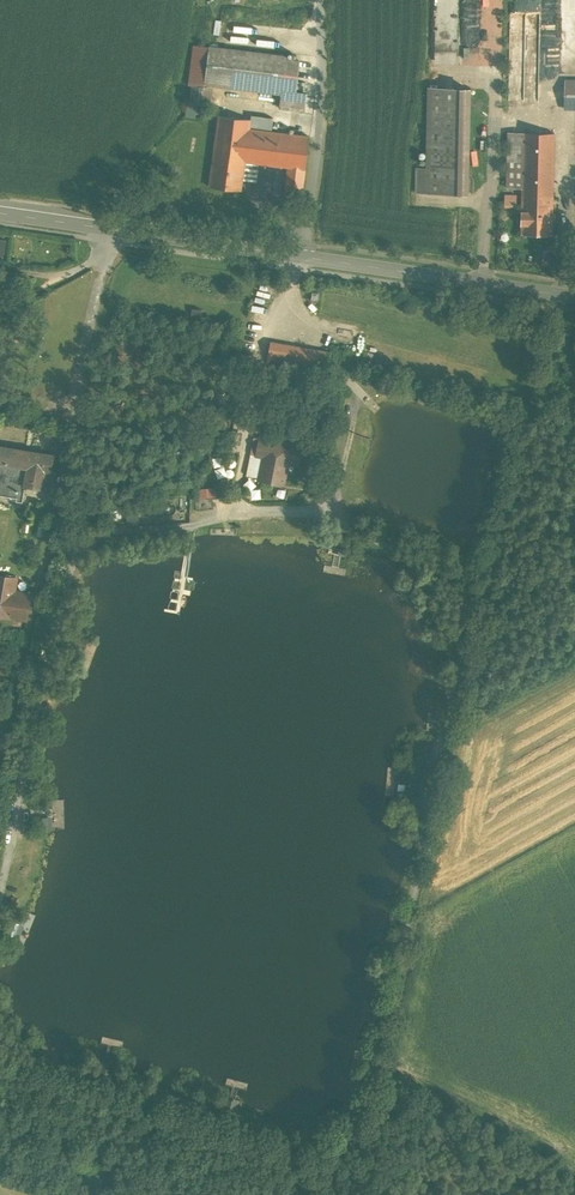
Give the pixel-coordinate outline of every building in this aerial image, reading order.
[(288,56),(210,46),(206,81),(282,91),(280,107),(305,110),(307,92),(296,91),(300,59),(288,58),(288,56)] [(566,80),(565,108),(574,108),(574,80),(566,80)] [(213,87),(193,85),(191,103),(211,105),(213,87)] [(470,88),(430,87),(428,167),(417,167),(417,191),(467,193),(470,88)] [(251,119),(220,115),(214,153),(247,158),(246,161),(289,167),(305,169),(310,135),(250,128),(251,119)] [(524,132),(509,131),(508,187),(523,187),(524,132)] [(555,133),(524,132),(523,187),(522,195),(554,195),(555,133)] [(247,158),(214,153),(210,186),(242,190),(246,161),(247,158)] [(305,169),(289,167),(285,195),(302,197),(305,169)] [(554,195),(522,195),(522,233),(553,234),(554,195)] [(330,352),(271,342),(267,362),(327,372),(330,352)] [(217,360),(200,356),(197,369),(214,373),(217,360)] [(305,428),(290,425),(286,442),(301,446),(305,428)] [(286,442),(260,437),(257,454),(264,455),(260,478),(284,483),(289,460),(298,462),(301,446),(286,442)] [(0,445),(0,495),(23,499),(26,486),(42,488),(45,469),(52,470),(55,454),(0,445)] [(0,575),(0,615),(28,620),(32,595),(15,592),(17,578),(0,575)]
